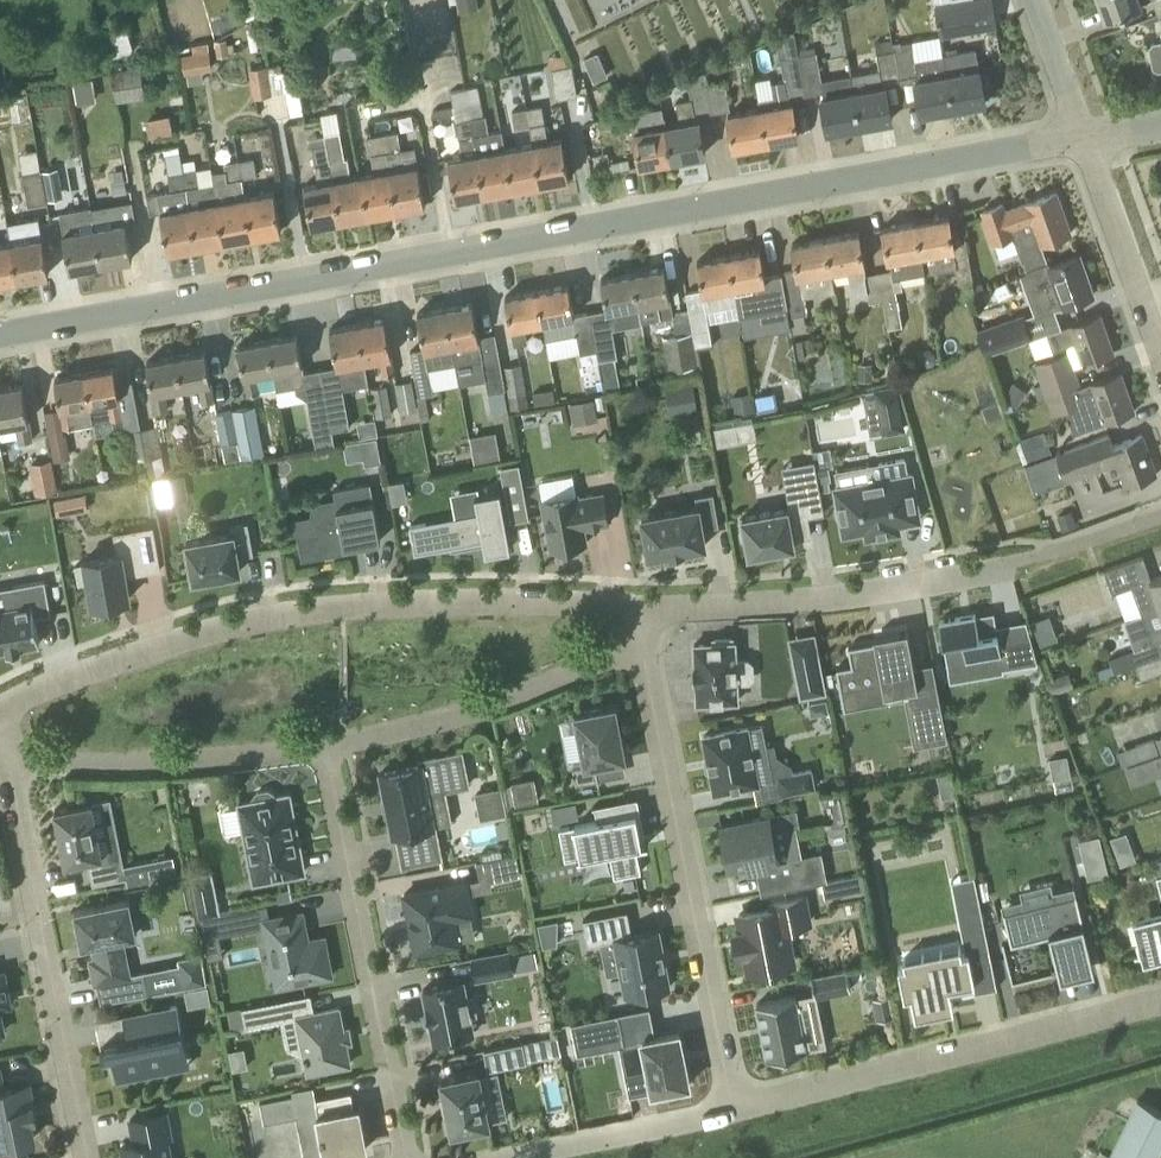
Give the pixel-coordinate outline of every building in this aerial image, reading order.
[(941,36),(996,26),(991,0),(934,0),(941,36)] [(1106,19),(1143,6),(1142,2),(1148,0),(1099,0),(1106,19)] [(103,28),(107,55),(129,52),(125,25),(103,28)] [(893,43),(892,39),(875,42),(880,70),(851,75),(854,91),(860,125),(893,119),(886,85),(884,86),(883,80),(900,77),(893,43)] [(1153,42),(1149,47),(1153,66),(1159,70),(1160,70),(1160,40),(1153,42)] [(194,52),(182,54),(185,74),(189,73),(202,71),(214,69),(209,41),(193,44),(194,52)] [(912,47),(911,41),(901,42),(893,43),(900,77),(918,74),(919,79),(916,80),(922,113),(954,108),(948,74),(944,56),(916,61),(913,47),(912,47)] [(954,108),(986,102),(976,49),(944,56),(948,74),(954,108)] [(597,52),(582,58),(593,81),(607,75),(597,52)] [(816,52),(799,55),(800,67),(806,95),(821,92),(828,131),(860,125),(854,91),(851,75),(822,80),(817,52),(816,52)] [(791,103),(790,98),(806,95),(800,67),(799,55),(781,58),(785,80),(772,83),(774,96),(759,98),(761,108),(760,108),(767,142),(799,136),(793,102),(791,103)] [(286,91),(281,65),(268,67),(273,93),(286,91)] [(556,99),(577,95),(571,65),(550,69),(556,99)] [(268,67),(268,66),(249,69),(254,97),(273,93),(268,67)] [(116,102),(146,97),(141,67),(111,71),(116,102)] [(696,120),(696,115),(713,112),(708,84),(706,72),(706,71),(688,79),(692,98),(677,101),(678,106),(664,108),(665,116),(667,126),(673,159),(705,153),(699,120),(696,120)] [(88,78),(71,80),(75,102),(91,100),(88,78)] [(713,112),(731,109),(725,81),(708,84),(713,112)] [(484,116),(478,86),(465,89),(471,118),(474,135),(478,154),(485,194),(513,189),(506,149),(503,130),(489,133),(486,116),(484,116)] [(460,138),(474,135),(471,118),(465,89),(464,89),(451,91),(454,106),(434,110),(432,115),(432,117),(455,112),(460,138)] [(549,141),(542,105),(527,108),(530,125),(534,144),(541,183),(570,178),(562,138),(549,141)] [(664,117),(662,106),(631,112),(641,165),(673,159),(667,126),(665,116),(664,117)] [(516,128),(530,125),(527,108),(512,111),(516,128)] [(735,148),(767,142),(760,108),(728,114),(735,148)] [(166,113),(141,117),(143,136),(168,132),(166,113)] [(368,121),(371,137),(383,134),(386,152),(401,149),(399,138),(398,132),(400,131),(397,116),(395,116),(368,121)] [(341,220),(327,145),(325,133),(324,130),(305,134),(307,148),(312,147),(319,183),(305,185),(312,225),(341,220)] [(345,158),(340,131),(340,130),(325,133),(327,145),(341,220),(369,215),(362,175),(349,177),(348,172),(350,171),(348,157),(345,158)] [(369,215),(397,210),(390,170),(386,152),(383,134),(371,137),(368,137),(375,172),(362,175),(369,215)] [(513,189),(541,183),(534,144),(506,149),(513,189)] [(592,176),(612,173),(611,171),(608,152),(588,156),(592,176)] [(485,194),(478,154),(463,156),(440,161),(442,173),(451,171),(456,199),(485,194)] [(243,178),(258,175),(254,158),(239,161),(243,178)] [(253,236),(246,196),(243,178),(239,161),(224,163),(226,170),(228,181),(214,183),(225,241),(253,236)] [(418,164),(404,167),(390,170),(397,210),(426,205),(418,164)] [(183,171),(197,246),(225,241),(214,183),(200,185),(197,168),(183,171)] [(29,205),(48,202),(42,169),(23,173),(29,205)] [(48,193),(63,190),(59,171),(44,174),(48,193)] [(168,252),(197,246),(183,171),(169,173),(172,190),(158,193),(161,211),(168,252)] [(253,236),(282,231),(274,191),(246,196),(253,236)] [(1071,233),(1057,192),(1005,211),(1003,204),(983,211),(994,244),(1014,237),(1023,262),(1024,262),(1027,269),(1047,262),(1041,244),(1071,233)] [(102,263),(133,258),(123,202),(110,204),(114,223),(95,227),(102,263)] [(77,230),(73,211),(61,213),(71,269),(102,263),(95,227),(77,230)] [(18,279),(12,242),(7,214),(0,215),(0,282),(18,279)] [(956,258),(954,248),(955,248),(949,215),(916,221),(922,254),(925,273),(956,267),(960,287),(974,284),(969,256),(956,258)] [(18,279),(50,273),(40,217),(27,219),(30,238),(12,242),(18,279)] [(925,273),(922,254),(916,221),(883,227),(888,260),(890,260),(892,269),(878,272),(883,300),(884,300),(889,328),(903,326),(896,289),(903,288),(901,277),(925,273)] [(867,274),(865,264),(859,231),(826,238),(831,270),(848,267),(853,295),(868,292),(869,302),(883,300),(878,272),(867,274)] [(808,314),(805,297),(835,291),(831,270),(826,238),(792,244),(797,271),(782,273),(787,303),(791,302),(793,316),(808,314)] [(766,276),(761,249),(729,255),(738,304),(740,316),(787,307),(787,303),(782,273),(766,276)] [(712,343),(706,309),(738,304),(729,255),(698,261),(703,289),(686,292),(690,312),(694,333),(696,346),(712,343)] [(1093,296),(1079,256),(1049,266),(1047,262),(1027,269),(1028,272),(1021,274),(1036,316),(1093,296)] [(633,273),(642,320),(674,316),(665,267),(633,273)] [(607,309),(611,327),(642,320),(633,273),(602,279),(607,309)] [(574,315),(569,284),(537,290),(543,322),(543,321),(547,339),(578,333),(587,383),(604,379),(600,359),(591,312),(574,315)] [(527,342),(523,325),(543,322),(537,290),(506,296),(514,345),(527,342)] [(481,343),(473,302),(445,307),(452,344),(456,363),(457,364),(483,360),(489,393),(506,389),(497,340),(481,343)] [(434,393),(430,368),(456,363),(452,344),(445,307),(418,312),(425,348),(411,351),(419,396),(426,395),(434,393)] [(616,356),(611,327),(607,309),(591,312),(600,359),(616,356)] [(986,354),(1032,337),(1023,313),(977,329),(983,345),(986,354)] [(1114,354),(1100,314),(1048,332),(1054,350),(1076,343),(1083,365),(1114,354)] [(396,374),(385,318),(358,323),(365,360),(381,357),(384,376),(396,374)] [(321,368),(327,399),(341,396),(343,396),(342,388),(369,383),(365,360),(358,323),(331,328),(337,365),(321,368)] [(670,371),(699,366),(696,346),(694,333),(664,338),(670,371)] [(305,371),(298,334),(268,339),(274,370),(277,389),(296,386),(296,391),(308,398),(311,398),(312,402),(327,399),(321,368),(305,371)] [(247,395),(260,392),(257,373),(274,370),(268,339),(239,345),(247,395)] [(215,400),(206,351),(177,356),(182,386),(199,383),(203,403),(215,400)] [(1047,398),(1053,415),(1086,403),(1068,352),(1035,364),(1047,398)] [(156,411),(169,409),(165,390),(182,386),(177,356),(147,361),(156,411)] [(512,409),(529,406),(522,364),(505,366),(512,409)] [(124,417),(115,367),(85,373),(91,403),(108,400),(111,419),(124,417)] [(1104,423),(1134,412),(1120,372),(1090,383),(1104,423)] [(65,428),(77,426),(94,422),(91,403),(85,373),(56,378),(65,428)] [(418,411),(413,380),(396,383),(396,384),(393,384),(398,414),(399,414),(399,418),(409,416),(411,423),(420,422),(418,411)] [(667,414),(694,409),(689,383),(662,388),(667,414)] [(23,384),(0,388),(0,426),(17,423),(20,442),(33,440),(23,384)] [(393,413),(387,385),(372,388),(381,436),(396,433),(395,429),(398,428),(395,412),(393,413)] [(895,387),(875,391),(883,433),(904,429),(895,387)] [(774,393),(755,396),(758,411),(779,407),(777,396),(776,392),(774,393)] [(341,396),(327,399),(332,429),(347,426),(341,396)] [(317,432),(332,429),(327,399),(312,402),(317,432)] [(427,399),(419,401),(421,416),(430,414),(427,399)] [(594,399),(569,403),(573,425),(598,421),(594,399)] [(241,440),(261,436),(256,405),(235,408),(241,440)] [(221,443),(237,440),(232,410),(215,414),(221,443)] [(719,447),(755,441),(751,422),(716,428),(719,447)] [(142,428),(147,458),(162,455),(156,425),(142,428)] [(147,458),(142,428),(127,431),(132,461),(137,460),(147,458)] [(1021,460),(1049,452),(1043,430),(1015,438),(1021,460)] [(475,462),(500,458),(496,432),(470,437),(475,462)] [(68,446),(67,434),(51,436),(54,460),(63,458),(61,447),(68,446)] [(1114,444),(1111,434),(1025,464),(1035,492),(1118,462),(1126,486),(1157,475),(1142,434),(1114,444)] [(377,438),(360,441),(363,459),(364,465),(381,462),(377,438)] [(225,461),(241,458),(238,442),(222,445),(225,461)] [(908,474),(905,459),(879,464),(882,479),(836,488),(838,503),(837,507),(838,516),(841,519),(844,534),(866,530),(867,537),(900,531),(898,518),(919,514),(912,473),(908,474)] [(36,494),(59,490),(53,460),(31,464),(36,494)] [(519,464),(500,467),(510,521),(529,518),(519,464)] [(155,503),(186,497),(181,473),(150,479),(155,503)] [(540,481),(544,500),(542,501),(551,549),(588,543),(584,523),(591,522),(592,527),(609,524),(603,493),(579,497),(579,494),(576,494),(573,476),(540,481)] [(298,534),(298,536),(302,559),(347,551),(346,544),(358,542),(358,544),(381,540),(377,517),(370,481),(334,489),(336,498),(322,501),(315,504),(310,510),(310,517),(290,521),(292,535),(298,534)] [(479,512),(410,525),(415,553),(476,542),(476,540),(484,539),(486,552),(511,548),(501,489),(476,494),(479,512)] [(671,553),(685,551),(706,545),(703,528),(720,525),(714,493),(696,496),(698,507),(642,517),(649,555),(671,551),(671,553)] [(795,546),(794,538),(811,535),(804,493),(789,495),(791,508),(743,517),(743,519),(740,520),(744,540),(747,539),(750,554),(795,546)] [(194,579),(241,571),(239,557),(254,554),(254,551),(248,522),(231,525),(233,534),(187,542),(192,573),(194,579)] [(89,582),(93,605),(129,598),(124,569),(137,566),(139,573),(160,569),(152,526),(130,530),(134,550),(85,559),(85,563),(76,565),(80,584),(89,582)] [(1143,556),(1105,570),(1113,594),(1132,587),(1142,614),(1160,608),(1160,575),(1152,578),(1143,556)] [(39,643),(35,616),(51,613),(45,580),(13,586),(17,607),(0,610),(0,650),(39,643)] [(1160,655),(1160,608),(1142,614),(1124,621),(1134,650),(1130,651),(1135,665),(1160,655)] [(994,611),(939,620),(950,678),(972,674),(969,659),(999,653),(1002,669),(1038,662),(1026,619),(996,624),(994,611)] [(1046,615),(1029,620),(1037,644),(1054,639),(1046,615)] [(918,688),(907,630),(874,636),(875,642),(848,647),(851,665),(836,668),(840,689),(881,682),(883,694),(918,688)] [(733,642),(732,638),(715,639),(715,643),(695,644),(696,667),(694,667),(694,680),(696,680),(698,703),(738,701),(737,682),(749,681),(753,677),(752,664),(748,661),(736,661),(735,642),(733,642)] [(827,693),(820,653),(792,659),(799,696),(799,697),(827,693)] [(1135,665),(1141,680),(1160,672),(1160,655),(1135,665)] [(911,696),(919,738),(946,733),(938,690),(911,696)] [(577,784),(598,780),(595,764),(626,758),(616,706),(576,714),(585,764),(574,766),(577,784)] [(755,758),(748,727),(704,736),(715,792),(760,783),(774,780),(769,756),(755,758)] [(1154,737),(1135,743),(1141,761),(1152,757),(1160,754),(1160,753),(1154,737)] [(435,825),(452,822),(446,789),(469,785),(462,752),(421,760),(422,764),(381,773),(393,834),(398,833),(404,865),(442,857),(435,825)] [(1152,757),(1159,777),(1160,776),(1160,754),(1152,757)] [(1067,755),(1050,758),(1053,778),(1071,775),(1067,755)] [(783,794),(815,787),(812,769),(779,776),(783,794)] [(939,774),(941,788),(955,785),(952,772),(939,774)] [(535,777),(512,782),(517,805),(539,800),(535,777)] [(482,817),(505,812),(501,788),(477,793),(482,817)] [(275,798),(274,794),(268,790),(258,792),(254,798),(255,801),(240,804),(255,881),(300,873),(297,855),(301,854),(289,795),(275,798)] [(636,837),(641,836),(636,813),(631,814),(629,801),(630,799),(593,806),(593,808),(596,807),(599,821),(575,826),(581,857),(610,851),(615,877),(642,871),(637,846),(643,845),(642,843),(637,844),(636,837)] [(104,863),(103,856),(93,802),(61,808),(55,809),(66,863),(88,858),(93,884),(122,878),(118,860),(104,863)] [(796,810),(770,815),(722,824),(721,824),(729,863),(747,860),(749,869),(781,862),(787,889),(827,881),(822,853),(792,859),(786,826),(798,824),(796,810)] [(517,820),(521,837),(538,834),(535,816),(517,820)] [(1124,831),(1109,836),(1118,864),(1133,860),(1124,831)] [(1100,835),(1081,840),(1090,879),(1109,874),(1100,835)] [(517,853),(477,861),(480,878),(481,883),(491,881),(522,875),(517,853)] [(167,857),(125,865),(127,877),(128,877),(129,883),(170,875),(167,857)] [(200,917),(218,913),(210,872),(192,876),(200,917)] [(846,877),(827,881),(821,882),(825,898),(849,894),(846,877)] [(473,914),(469,894),(466,881),(405,894),(416,951),(437,947),(438,950),(454,947),(453,944),(459,942),(454,918),(473,914)] [(1061,978),(1095,969),(1076,895),(1003,913),(1011,945),(1050,935),(1061,978)] [(785,964),(781,944),(788,942),(785,926),(808,922),(803,898),(773,904),(774,909),(739,915),(743,933),(735,934),(739,953),(746,952),(750,971),(785,964)] [(136,933),(129,899),(75,909),(77,921),(74,922),(76,933),(80,933),(82,944),(92,942),(95,957),(90,958),(95,983),(107,980),(111,1000),(185,985),(181,964),(131,974),(123,936),(136,933)] [(218,913),(200,917),(204,938),(209,937),(250,929),(247,910),(246,908),(218,913)] [(626,994),(626,995),(660,989),(671,986),(659,929),(633,934),(628,911),(584,920),(589,945),(601,942),(618,939),(624,973),(628,993),(626,994)] [(1134,918),(1140,942),(1137,943),(1140,956),(1143,956),(1144,960),(1160,956),(1160,911),(1134,918)] [(304,940),(299,912),(264,919),(273,965),(283,963),(288,984),(333,975),(325,936),(304,940)] [(542,948),(557,946),(557,920),(540,924),(537,925),(542,948)] [(968,926),(973,952),(989,949),(983,922),(968,926)] [(477,979),(513,972),(510,956),(509,951),(473,958),(477,979)] [(911,995),(915,1014),(931,1011),(931,1013),(954,1009),(949,988),(975,983),(969,952),(898,966),(904,997),(911,995)] [(201,953),(180,957),(185,985),(206,980),(201,953)] [(816,996),(852,990),(848,969),(812,976),(816,996)] [(11,1004),(5,971),(0,972),(0,1006),(11,1004)] [(468,999),(464,981),(424,989),(428,1007),(426,1008),(429,1023),(431,1022),(434,1041),(475,1033),(471,1015),(477,1014),(473,998),(468,999)] [(191,991),(194,1007),(211,1004),(208,987),(191,991)] [(767,1059),(806,1051),(806,1049),(827,1045),(821,1015),(800,1019),(795,996),(756,1004),(767,1059)] [(247,1028),(288,1019),(285,1000),(243,1008),(247,1028)] [(181,1027),(177,1006),(136,1014),(136,1013),(124,1015),(128,1038),(102,1043),(104,1056),(113,1055),(118,1079),(169,1069),(169,1067),(164,1044),(186,1040),(183,1027),(181,1027)] [(309,1072),(351,1063),(339,1007),(297,1016),(309,1072)] [(620,1013),(572,1022),(578,1054),(626,1044),(620,1013)] [(685,1090),(684,1084),(689,1083),(679,1032),(642,1039),(648,1070),(625,1075),(629,1095),(668,1088),(669,1093),(685,1090)] [(489,1069),(526,1061),(522,1041),(485,1048),(489,1069)] [(480,1077),(479,1073),(442,1080),(446,1097),(443,1098),(443,1096),(441,1097),(445,1117),(447,1116),(449,1115),(453,1132),(459,1131),(460,1136),(485,1131),(484,1125),(490,1124),(486,1107),(504,1103),(500,1082),(494,1084),(492,1074),(480,1077)] [(0,1084),(0,1149),(14,1146),(13,1142),(32,1139),(28,1119),(34,1118),(27,1085),(1,1090),(0,1084)] [(351,1092),(295,1103),(294,1094),(260,1101),(264,1122),(295,1115),(296,1119),(317,1115),(325,1157),(336,1157),(361,1153),(360,1147),(366,1146),(358,1107),(354,1108),(351,1092)] [(1138,1099),(1109,1157),(1156,1157),(1160,1148),(1160,1110),(1138,1099)] [(168,1138),(172,1137),(167,1112),(131,1119),(135,1142),(122,1145),(125,1157),(172,1157),(168,1138)]
